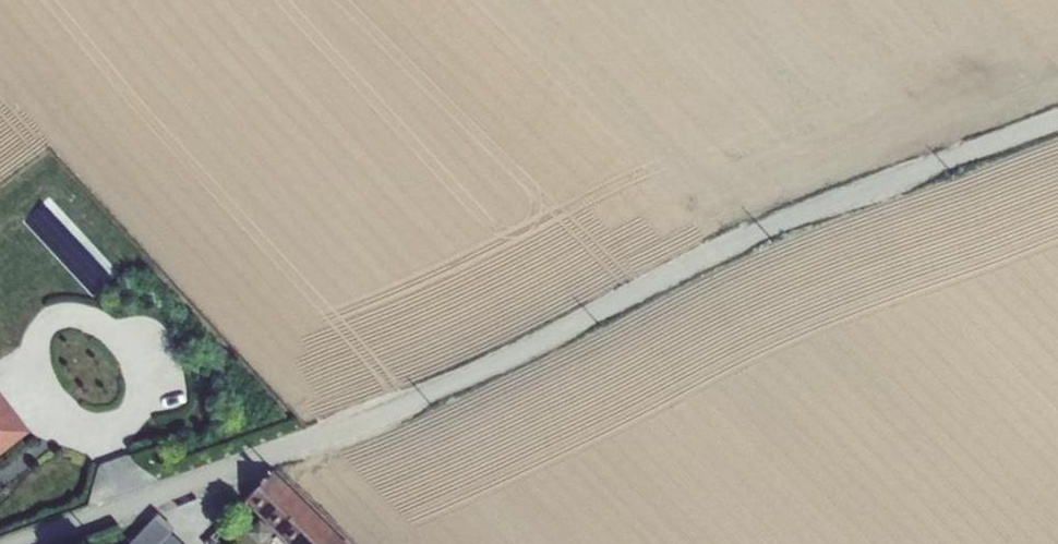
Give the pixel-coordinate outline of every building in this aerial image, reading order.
[(32,430),(0,381),(0,451),(32,430)] [(331,542),(334,543),(353,543),(354,543),(278,462),(246,493),(294,543),(329,543),(331,542)] [(139,543),(192,543),(159,510),(131,536),(139,543)]
